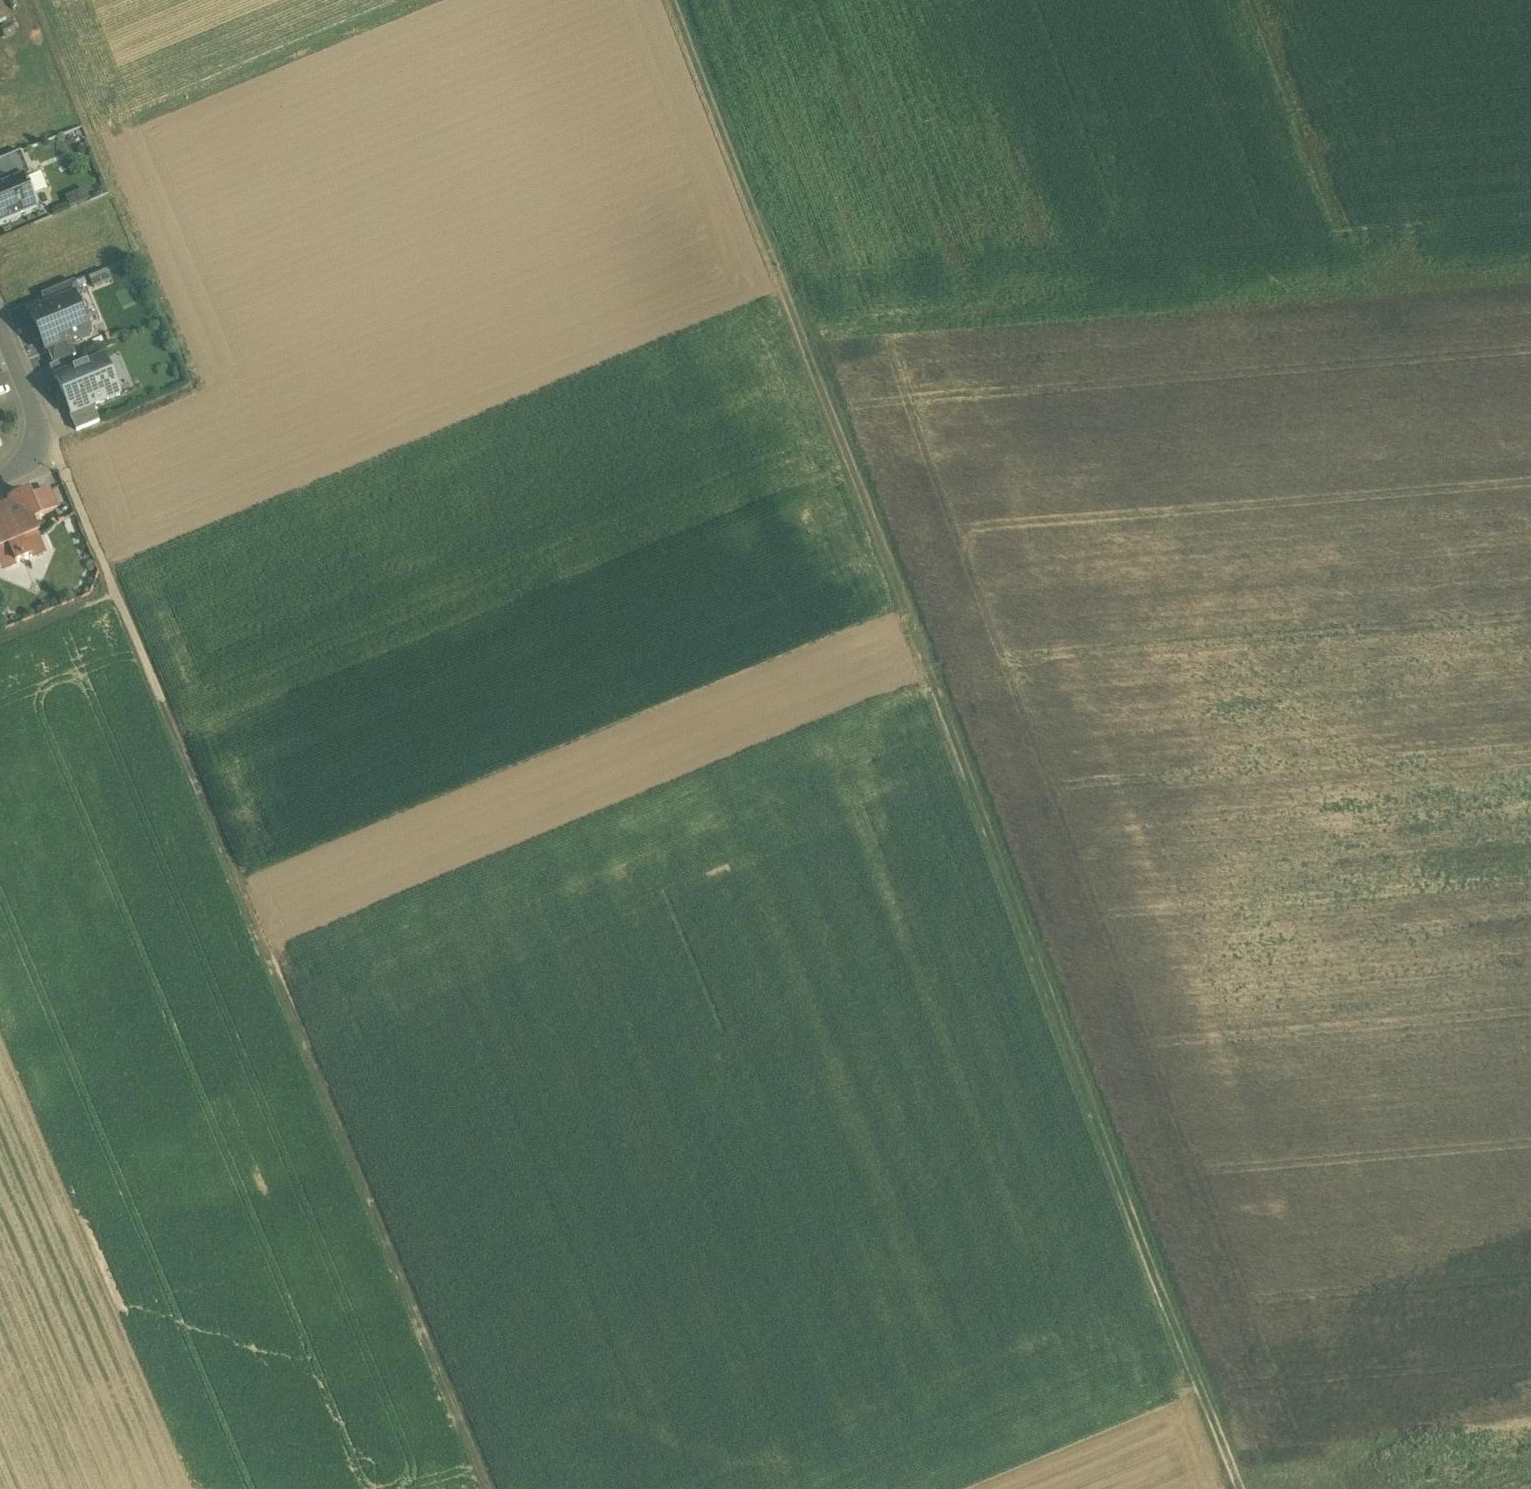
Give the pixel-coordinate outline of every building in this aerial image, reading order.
[(0,160),(0,186),(25,176),(26,177),(31,175),(22,151),(0,160)] [(40,172),(32,175),(31,175),(26,177),(33,194),(46,188),(40,172)] [(39,209),(33,194),(26,177),(25,176),(0,186),(0,225),(39,209)] [(75,282),(42,296),(47,307),(47,308),(73,297),(80,294),(75,282)] [(73,297),(47,308),(47,307),(30,314),(46,352),(48,351),(70,342),(78,339),(83,341),(89,338),(91,332),(88,326),(84,324),(73,297)] [(70,342),(48,351),(54,365),(73,358),(76,356),(70,342)] [(54,365),(50,367),(55,379),(57,378),(78,369),(73,358),(54,365)] [(78,369),(57,378),(72,414),(72,415),(93,406),(120,395),(105,358),(78,369)] [(93,406),(72,415),(72,414),(70,415),(77,431),(100,422),(93,406)] [(2,550),(9,567),(38,555),(31,538),(38,535),(32,521),(56,511),(47,491),(24,501),(22,497),(12,502),(14,508),(5,512),(7,517),(0,520),(0,551),(2,550)]
